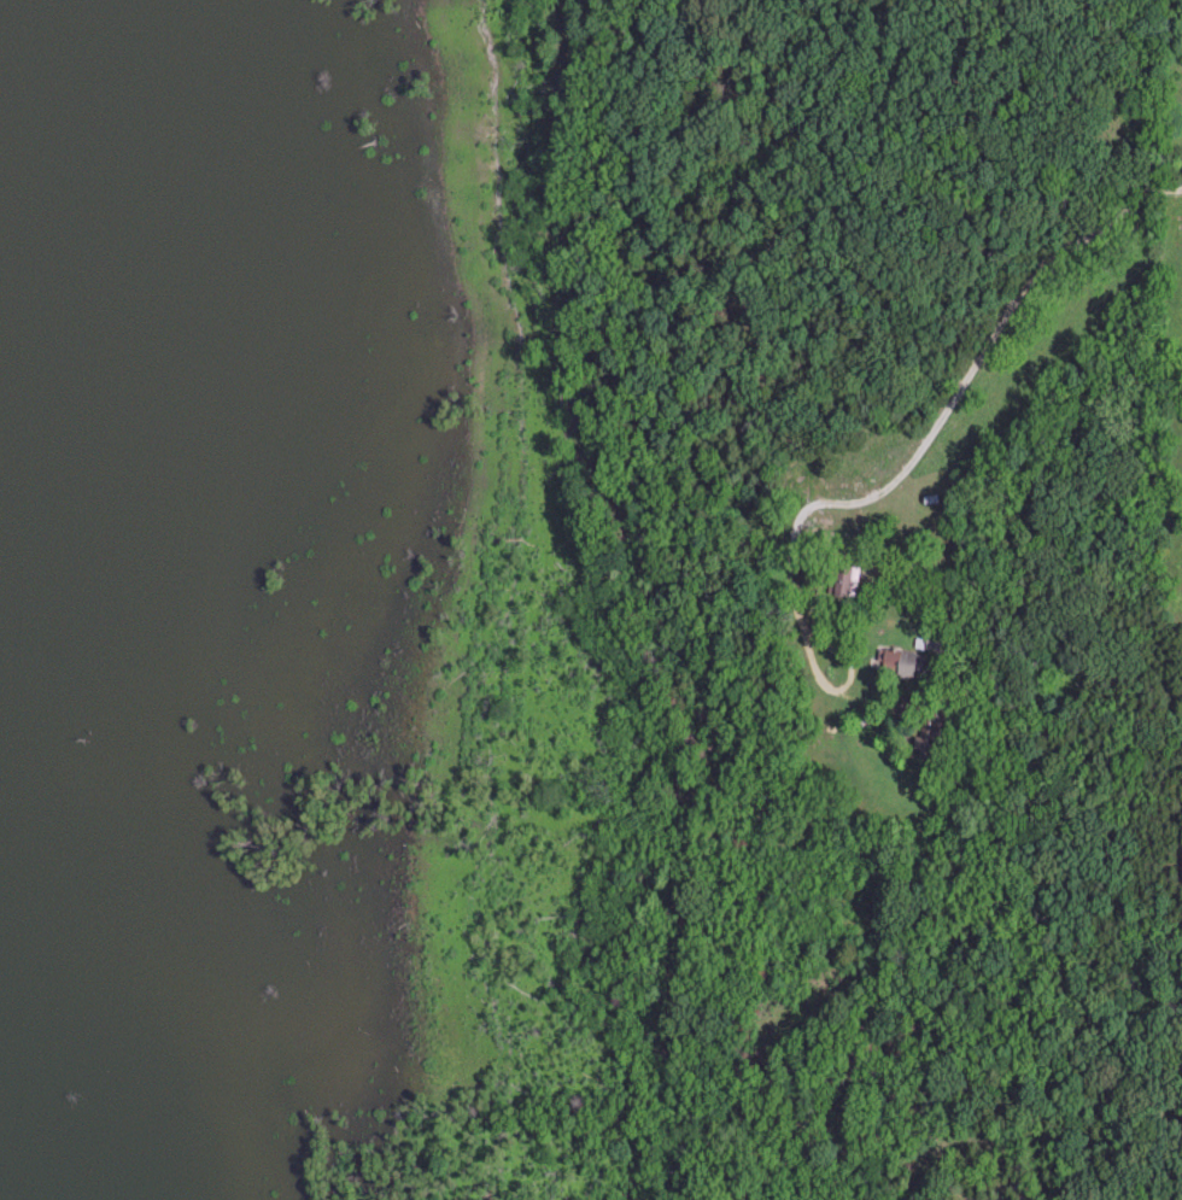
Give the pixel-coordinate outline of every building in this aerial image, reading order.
[(845,600),(859,602),(862,568),(848,567),(845,600)] [(920,654),(883,650),(881,671),(918,675),(920,654)]
